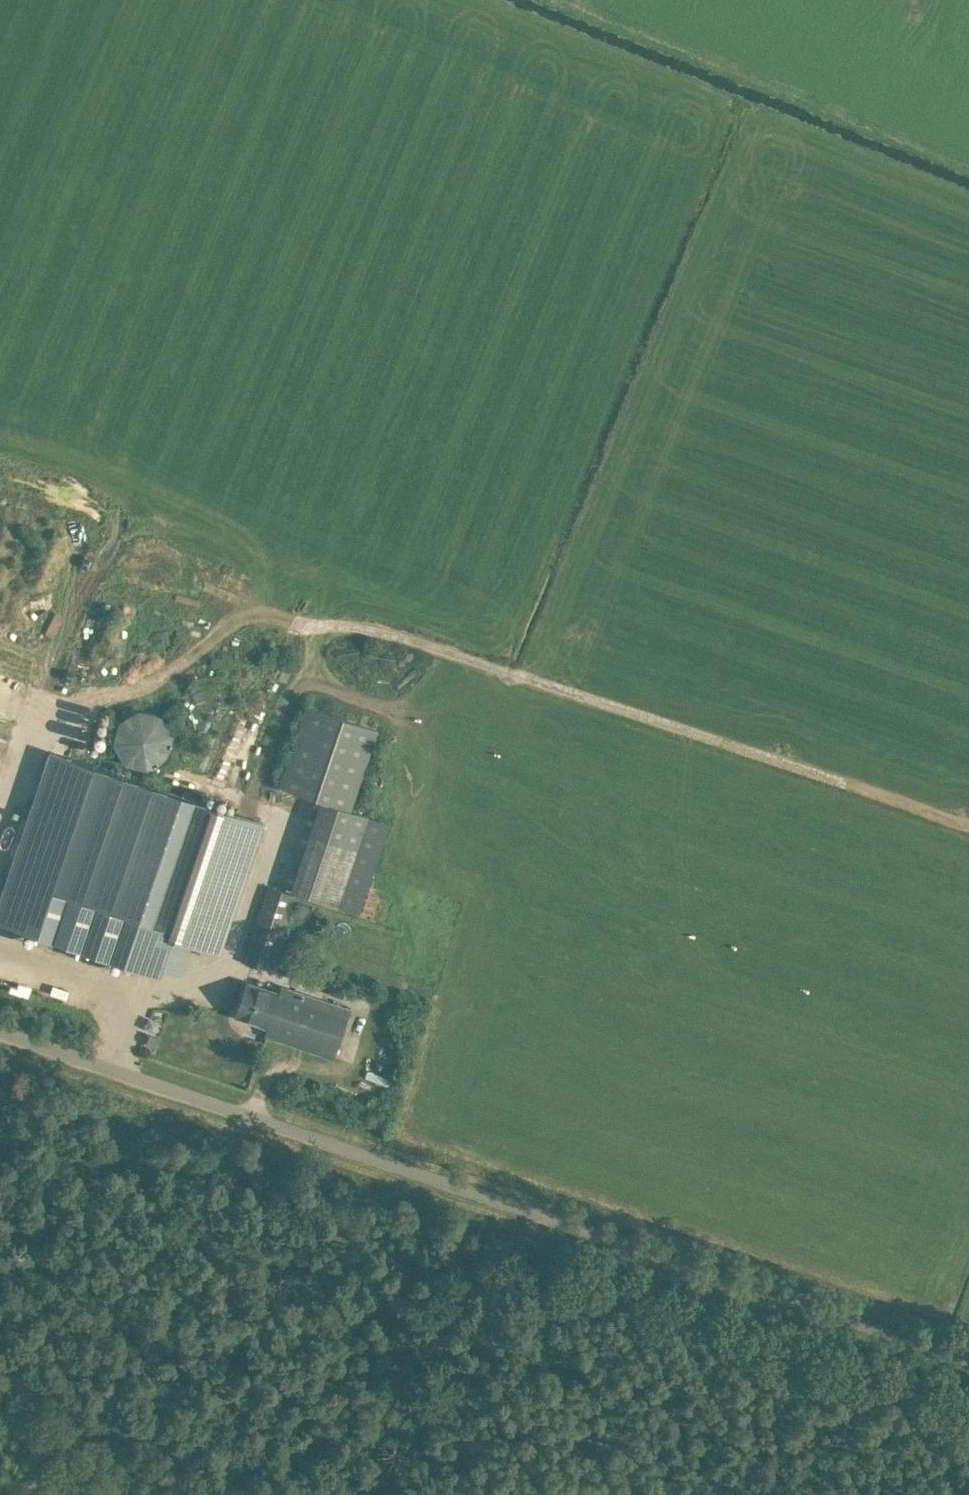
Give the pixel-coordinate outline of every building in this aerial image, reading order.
[(291,889),(338,905),(368,816),(351,810),(378,729),(306,705),(279,786),(321,800),(291,889)] [(118,721),(113,744),(125,763),(147,769),(168,757),(173,734),(162,715),(139,709),(118,721)] [(220,953),(264,822),(53,754),(0,922),(0,925),(138,969),(150,931),(220,953)] [(294,894),(268,886),(243,961),(269,970),(294,894)] [(326,969),(323,978),(333,981),(336,973),(326,969)] [(246,981),(241,996),(235,1013),(269,1025),(266,1033),(333,1056),(340,1036),(341,1033),(349,1008),(282,985),(279,992),(246,981)] [(151,1034),(148,1043),(155,1045),(159,1036),(151,1034)]
